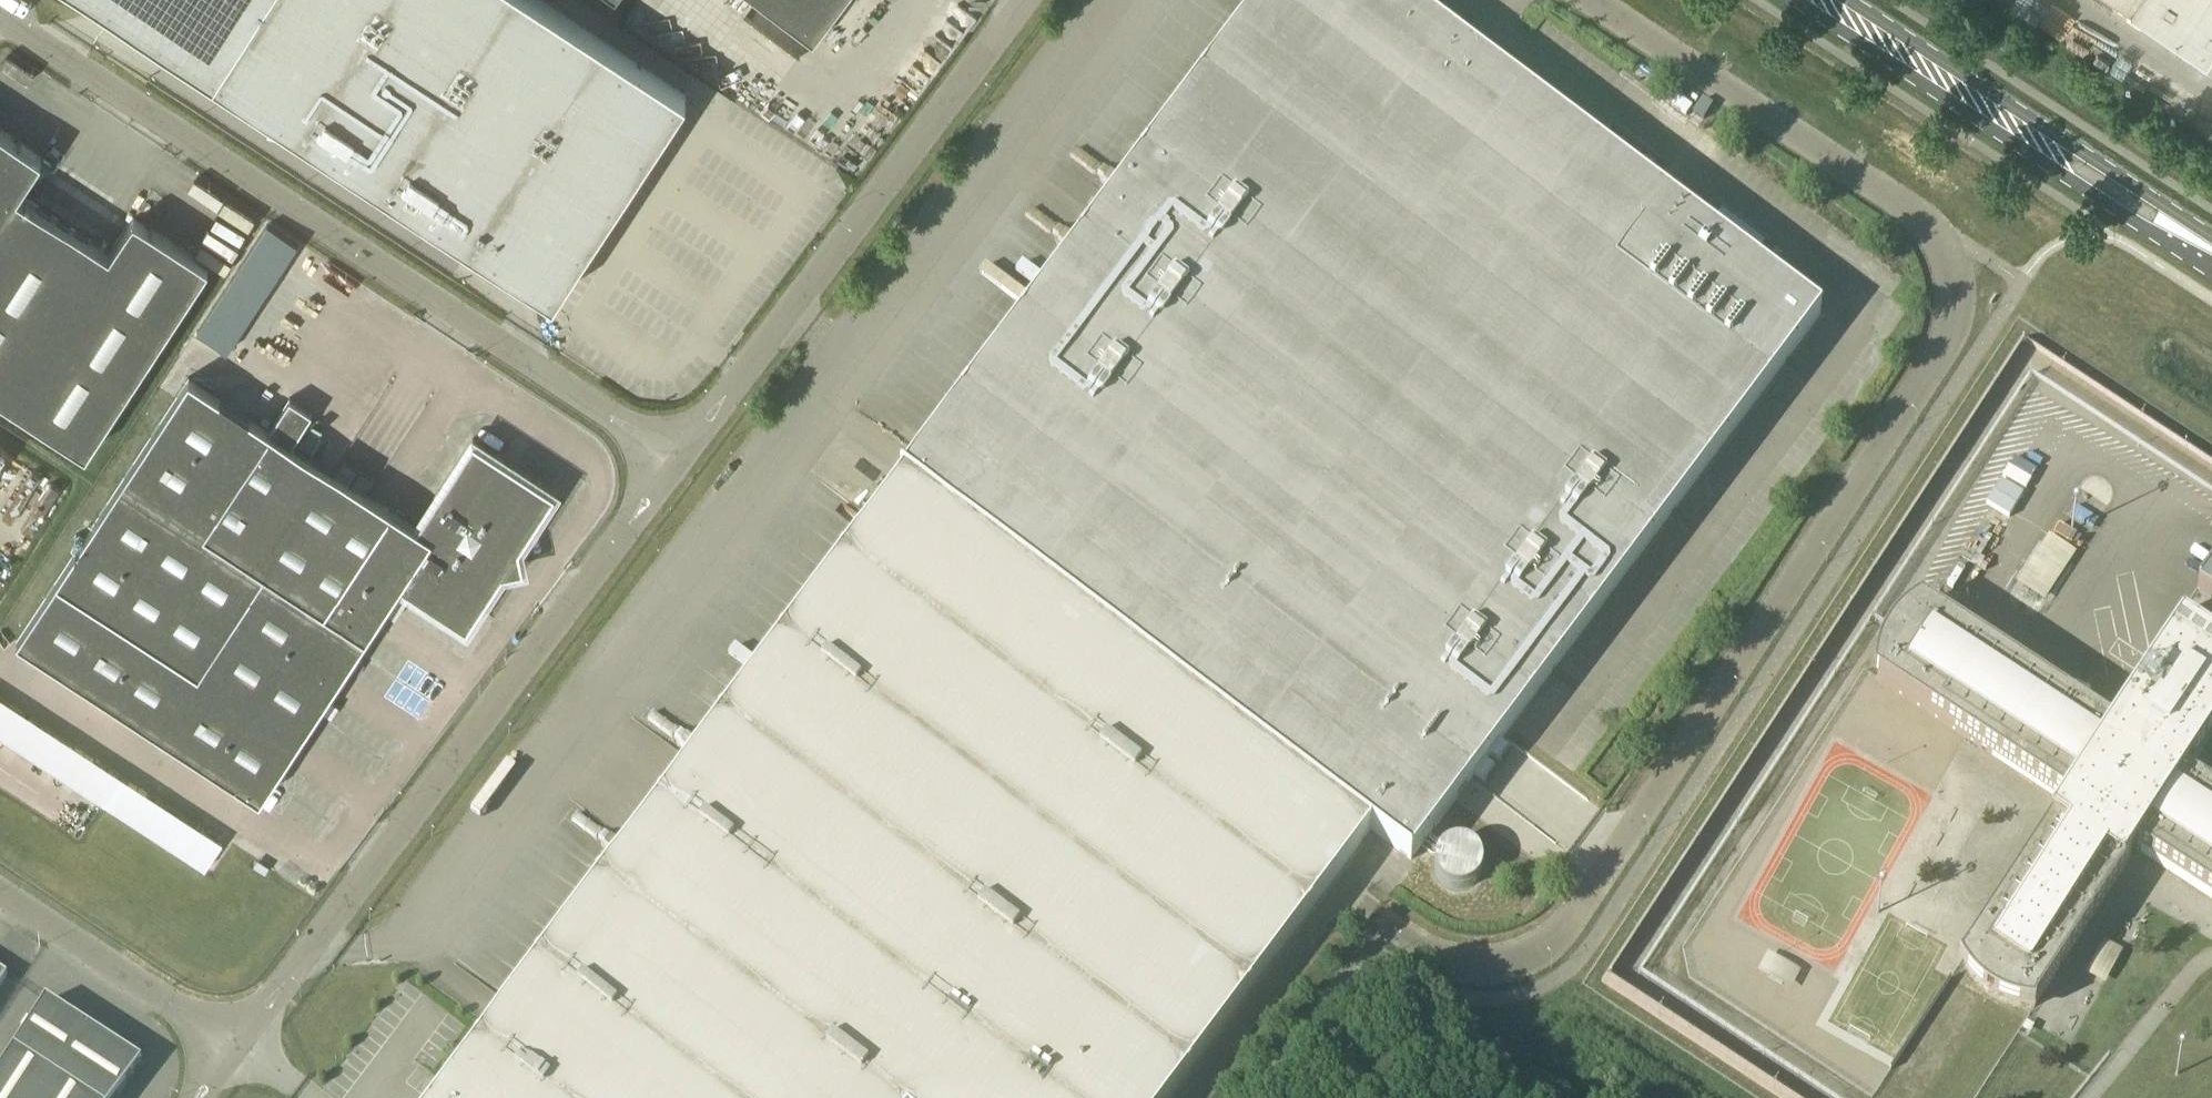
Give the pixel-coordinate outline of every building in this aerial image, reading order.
[(115,11),(221,80),(222,81),(276,117),(333,154),(389,191),(446,228),(502,265),(503,265),(530,282),(553,297),(657,139),(686,95),(541,0),(99,0),(115,11)] [(1596,146),(1402,0),(1263,0),(904,477),(902,475),(901,476),(904,478),(459,1070),(437,1097),(1169,1097),(1372,829),(1411,859),(1821,315),(1596,146)] [(813,41),(844,0),(759,0),(813,41)] [(2211,59),(2211,0),(2121,0),(2211,59)] [(86,452),(209,265),(134,216),(110,253),(18,193),(42,156),(0,128),(0,396),(86,452)] [(524,568),(519,548),(556,492),(473,438),(416,525),(292,444),(312,412),(290,397),(269,429),(189,376),(17,639),(260,798),(400,584),(467,628),(503,573),(524,568)] [(2051,535),(2017,584),(2044,602),(2077,553),(2051,535)] [(2120,718),(2122,720),(2123,724),(2109,727),(1925,607),(1921,604),(1911,610),(1902,617),(1894,625),(1891,630),(1887,635),(1882,645),(1877,656),(1875,666),(1873,677),(1877,680),(1965,737),(2061,800),(2064,814),(2060,815),(2057,814),(1963,959),(1959,964),(1965,973),(1972,982),(1980,990),(1989,997),(1999,1003),(2010,1007),(2021,1010),(2032,1011),(2035,1006),(2130,861),(2128,860),(2127,855),(2141,852),(2211,899),(2211,795),(2188,779),(2186,765),(2190,764),(2193,766),(2211,736),(2211,577),(2120,718)] [(198,826),(180,853),(205,869),(223,842),(198,826)] [(1434,860),(1434,867),(1435,873),(1436,876),(1437,879),(1439,882),(1442,884),(1447,888),(1453,890),(1460,891),(1466,890),(1472,887),(1477,883),(1481,878),(1484,872),(1485,865),(1484,859),(1483,856),(1482,853),(1480,850),(1477,847),(1472,844),(1466,841),(1463,840),(1459,840),(1456,841),(1452,841),(1446,844),(1441,848),(1439,851),(1437,854),(1435,857),(1434,860)] [(1758,969),(1791,988),(1802,969),(1768,951),(1758,969)] [(0,1072),(0,1097),(116,1097),(142,1063),(46,1001),(0,1072)]
